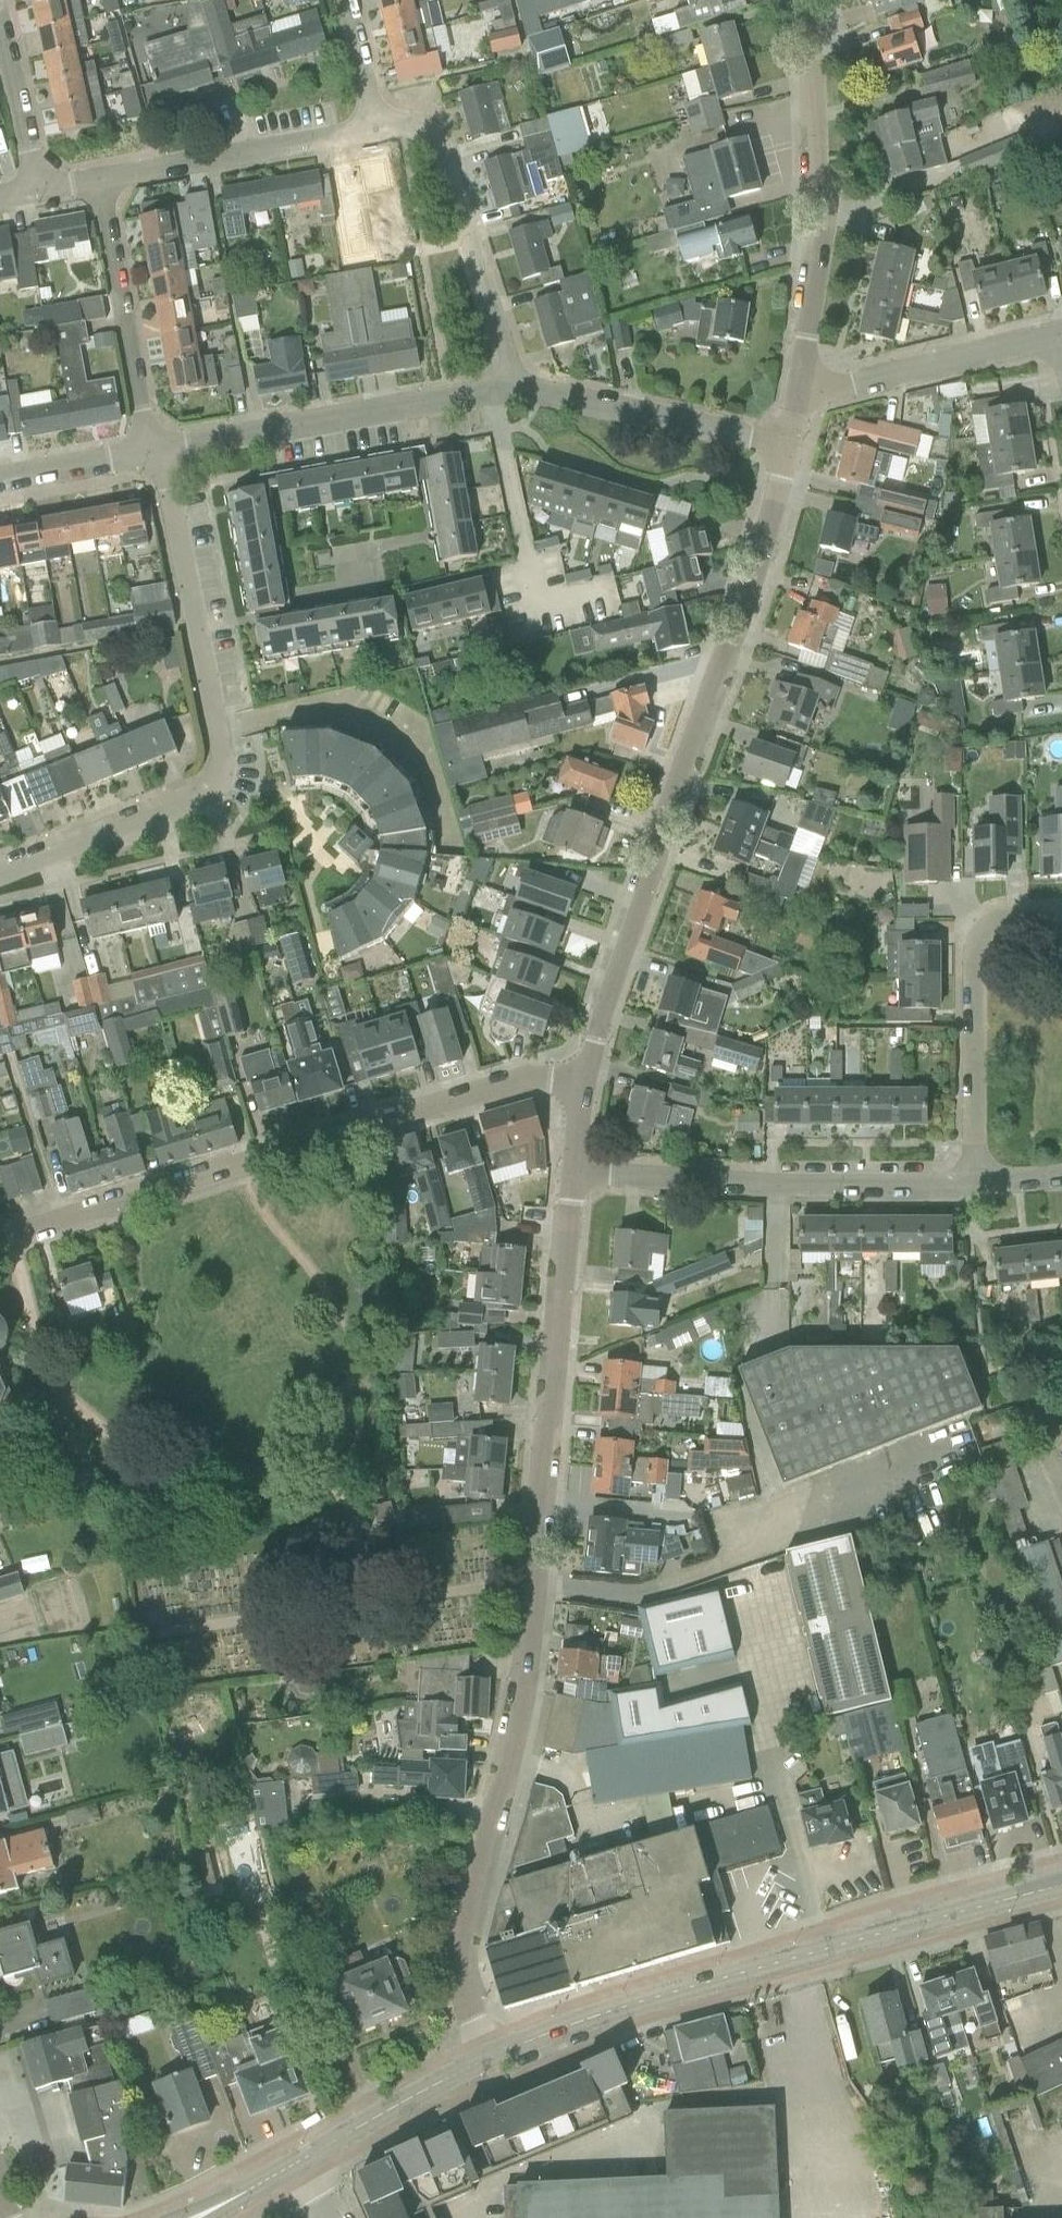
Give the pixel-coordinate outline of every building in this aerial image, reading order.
[(33,6),(38,31),(70,24),(81,21),(83,20),(79,0),(63,0),(33,6)] [(213,44),(214,43),(200,0),(187,3),(187,4),(189,4),(188,34),(144,47),(153,77),(152,77),(154,84),(155,84),(159,99),(212,83),(210,75),(221,72),(222,71),(213,44)] [(202,5),(214,43),(213,44),(222,71),(221,72),(222,74),(223,74),(223,75),(232,72),(233,77),(280,63),(272,36),(269,27),(232,39),(228,25),(224,14),(220,0),(218,0),(202,5)] [(382,13),(413,6),(411,0),(379,0),(382,13)] [(477,7),(479,14),(497,9),(509,6),(507,0),(493,0),(494,1),(477,7)] [(517,4),(528,39),(544,34),(539,18),(577,6),(575,0),(527,0),(517,4)] [(653,17),(671,13),(668,0),(649,0),(653,17)] [(673,14),(673,15),(678,31),(746,9),(743,0),(686,0),(689,9),(673,14)] [(924,4),(923,0),(898,0),(901,10),(915,5),(916,6),(924,4)] [(413,6),(382,13),(388,38),(419,32),(419,34),(433,30),(427,3),(413,6)] [(922,31),(916,6),(915,5),(901,10),(886,14),(893,39),(876,45),(886,74),(919,63),(911,34),(922,31)] [(500,22),(491,24),(493,29),(494,36),(516,31),(509,6),(497,9),(500,22)] [(280,63),(327,49),(315,12),(297,17),(301,27),(272,36),(280,63)] [(108,41),(120,38),(116,23),(104,27),(108,41)] [(44,57),(76,50),(70,24),(38,31),(44,57)] [(694,73),(741,58),(732,26),(698,36),(707,69),(694,72),(694,73)] [(442,73),(437,52),(433,30),(419,34),(419,32),(388,38),(394,65),(403,64),(407,80),(442,73)] [(528,39),(526,39),(538,76),(568,66),(557,30),(544,34),(528,39)] [(492,54),(521,47),(517,31),(516,31),(494,36),(488,37),(492,54)] [(669,52),(692,44),(688,32),(665,39),(669,52)] [(113,58),(125,55),(120,38),(108,41),(113,58)] [(93,63),(79,66),(76,50),(44,57),(49,83),(81,76),(95,73),(93,63)] [(716,102),(751,92),(741,58),(694,73),(700,97),(714,94),(716,100),(684,108),(688,121),(719,112),(716,102)] [(920,101),(975,87),(967,63),(914,79),(920,101)] [(123,92),(134,88),(130,72),(118,76),(123,92)] [(81,76),(49,83),(55,108),(57,108),(87,101),(100,99),(101,98),(95,73),(81,76)] [(491,109),(503,105),(497,84),(460,95),(473,141),(499,134),(491,109)] [(142,117),(136,96),(134,88),(123,92),(126,106),(123,107),(127,121),(142,117)] [(87,101),(57,108),(62,133),(61,134),(61,135),(107,124),(107,123),(106,123),(100,99),(87,101)] [(935,122),(939,121),(935,104),(904,110),(905,115),(873,124),(880,152),(939,137),(935,122)] [(692,136),(723,128),(719,112),(688,121),(692,136)] [(570,150),(574,148),(564,113),(546,117),(557,156),(571,153),(570,150)] [(522,140),(549,133),(546,119),(518,127),(522,140)] [(546,184),(562,179),(549,133),(522,140),(525,153),(521,153),(522,155),(510,158),(510,156),(483,163),(497,211),(534,201),(525,167),(536,165),(537,172),(543,170),(546,184)] [(1020,136),(959,161),(965,175),(966,177),(1026,152),(1020,136)] [(894,180),(946,167),(939,137),(880,152),(880,153),(886,151),(894,180)] [(720,201),(760,190),(746,141),(681,159),(693,203),(662,211),(668,234),(703,224),(702,223),(724,217),(720,201)] [(345,196),(388,189),(383,162),(336,170),(336,175),(327,177),(334,216),(347,215),(345,196)] [(327,177),(318,179),(318,174),(270,182),(275,210),(320,203),(323,218),(334,216),(327,177)] [(270,182),(222,191),(223,197),(225,212),(226,216),(223,217),(228,240),(247,236),(243,216),(275,210),(270,182)] [(146,249),(215,237),(207,193),(206,193),(206,196),(186,200),(187,205),(169,209),(170,214),(141,219),(146,249)] [(552,229),(574,223),(570,206),(547,211),(552,229)] [(90,255),(88,242),(83,216),(35,224),(36,229),(27,231),(28,234),(31,249),(34,265),(90,255)] [(739,250),(756,246),(748,218),(704,230),(703,224),(668,234),(646,240),(650,256),(679,248),(684,265),(715,257),(716,263),(741,257),(739,250)] [(541,242),(552,239),(547,222),(508,233),(522,280),(540,275),(543,287),(559,283),(563,281),(560,269),(549,272),(541,242)] [(10,237),(9,229),(0,230),(0,283),(17,280),(19,292),(38,288),(35,272),(34,265),(31,249),(28,234),(10,237)] [(191,271),(190,265),(189,261),(195,253),(217,249),(215,237),(146,249),(151,278),(183,273),(191,271)] [(1051,272),(1046,251),(1044,244),(1030,248),(1033,259),(1004,267),(1013,303),(1043,295),(1043,298),(1045,297),(1039,275),(1051,272)] [(398,246),(349,255),(352,272),(401,263),(398,246)] [(912,254),(902,252),(881,247),(874,277),(906,284),(912,254)] [(239,258),(226,260),(230,282),(243,279),(239,258)] [(1004,267),(975,275),(971,263),(957,267),(964,294),(976,291),(982,313),(983,312),(982,310),(1013,303),(1004,267)] [(408,323),(381,328),(371,270),(347,274),(361,352),(369,350),(373,375),(418,367),(413,342),(412,342),(408,323)] [(183,273),(151,278),(157,307),(188,302),(201,300),(198,288),(186,290),(183,273)] [(369,350),(361,352),(347,274),(324,278),(334,336),(322,338),(325,357),(323,358),(328,383),(373,375),(369,350)] [(547,349),(549,349),(574,341),(569,326),(598,318),(599,320),(600,320),(588,275),(563,281),(559,283),(562,294),(560,295),(534,302),(547,349)] [(899,313),(906,284),(874,277),(867,306),(899,313)] [(213,297),(226,295),(223,280),(210,282),(213,297)] [(944,294),(947,283),(931,280),(928,292),(943,295),(944,294)] [(312,281),(298,283),(300,297),(307,296),(313,288),(312,281)] [(964,321),(957,295),(956,291),(944,294),(943,295),(939,317),(938,321),(950,324),(964,321)] [(236,321),(257,317),(253,292),(245,293),(237,294),(237,296),(232,296),(236,321)] [(216,314),(229,312),(226,295),(213,297),(216,314)] [(54,329),(84,324),(106,320),(102,298),(77,302),(77,304),(38,311),(42,331),(54,329)] [(699,306),(696,307),(694,300),(652,311),(658,332),(683,326),(689,325),(698,327),(695,348),(715,351),(716,342),(728,343),(728,341),(743,344),(748,307),(718,303),(718,308),(701,312),(699,306)] [(162,336),(194,331),(188,302),(157,307),(162,336)] [(892,343),(899,313),(867,306),(861,336),(892,343)] [(921,324),(924,313),(908,310),(906,321),(921,324)] [(938,321),(939,317),(924,313),(921,324),(936,328),(937,327),(938,321)] [(938,321),(937,327),(949,329),(950,324),(938,321)] [(84,324),(54,329),(67,404),(68,404),(68,403),(73,429),(120,421),(118,410),(119,409),(119,406),(117,407),(115,395),(101,398),(98,383),(86,385),(79,347),(88,345),(84,324)] [(631,349),(626,327),(625,325),(612,328),(617,352),(631,349)] [(212,357),(199,359),(194,331),(162,336),(167,366),(212,358),(212,357)] [(110,334),(98,336),(101,349),(112,347),(110,334)] [(224,356),(237,353),(234,338),(221,340),(224,356)] [(307,387),(303,366),(298,338),(266,344),(270,366),(254,369),(259,396),(307,387)] [(227,373),(240,370),(237,353),(224,356),(227,373)] [(173,396),(218,387),(212,358),(167,366),(173,396)] [(19,407),(20,407),(16,381),(6,383),(11,409),(10,409),(15,436),(24,435),(24,438),(73,429),(68,404),(67,404),(20,412),(19,407)] [(924,397),(923,407),(935,409),(936,399),(924,397)] [(7,443),(6,438),(15,436),(10,409),(9,409),(8,399),(0,400),(0,445),(7,443)] [(1024,408),(1001,411),(999,399),(970,403),(972,417),(985,417),(990,446),(1026,440),(1022,409),(1024,409),(1024,408)] [(847,440),(845,445),(874,453),(875,450),(913,461),(914,458),(919,436),(920,434),(878,423),(877,429),(851,422),(847,440)] [(847,440),(842,438),(837,455),(843,457),(837,480),(873,489),(876,478),(885,480),(891,458),(874,453),(845,445),(847,440)] [(1033,470),(1031,471),(1026,440),(990,446),(976,448),(981,479),(982,478),(985,492),(1013,488),(1011,475),(1034,471),(1033,470)] [(454,456),(452,445),(452,444),(433,447),(435,460),(427,461),(426,454),(424,455),(443,564),(477,558),(461,472),(470,470),(468,457),(459,459),(458,455),(454,456)] [(283,514),(418,489),(412,456),(277,480),(283,514)] [(551,513),(563,473),(540,466),(527,506),(551,513)] [(495,471),(480,474),(483,487),(498,484),(495,471)] [(573,520),(586,480),(563,473),(551,513),(573,520)] [(596,527),(608,487),(586,480),(573,520),(596,527)] [(284,609),(266,506),(262,484),(243,487),(244,494),(230,496),(251,615),(284,609)] [(618,533),(631,494),(608,487),(596,527),(618,533)] [(923,516),(926,504),(879,491),(876,503),(923,516)] [(618,533),(615,546),(638,553),(654,501),(631,494),(618,533)] [(105,510),(104,507),(101,504),(89,506),(95,543),(120,539),(122,549),(115,508),(105,510)] [(122,549),(148,544),(141,504),(115,508),(122,549)] [(70,548),(95,543),(89,506),(76,509),(74,512),(75,516),(65,517),(70,548)] [(917,537),(921,523),(874,511),(870,525),(828,514),(819,549),(848,556),(853,539),(874,544),(879,527),(917,537)] [(1028,521),(1006,524),(1004,512),(974,516),(976,531),(990,529),(994,559),(1031,553),(1026,522),(1028,522),(1028,521)] [(711,556),(705,531),(690,534),(687,520),(666,514),(662,528),(671,565),(641,572),(641,573),(711,556)] [(65,517),(39,522),(44,553),(46,563),(71,559),(70,548),(65,517)] [(39,522),(13,527),(20,568),(46,563),(44,553),(39,522)] [(20,568),(13,527),(0,529),(0,571),(20,568)] [(557,538),(545,541),(547,550),(559,547),(559,546),(557,538)] [(545,541),(532,544),(534,553),(547,550),(545,541)] [(1038,583),(1036,584),(1031,553),(994,559),(998,589),(986,591),(988,605),(1018,601),(1016,588),(1038,584),(1038,583)] [(711,556),(641,573),(649,605),(651,613),(678,606),(674,593),(674,592),(676,592),(703,585),(697,562),(697,561),(698,560),(712,557),(711,556)] [(816,573),(832,577),(835,562),(819,559),(816,573)] [(609,565),(597,569),(599,577),(612,574),(609,565)] [(590,571),(577,574),(579,582),(592,579),(591,578),(590,571)] [(564,577),(566,585),(579,582),(577,574),(564,577)] [(482,580),(456,587),(464,621),(500,612),(494,586),(493,582),(489,583),(483,585),(483,583),(482,580)] [(944,586),(926,587),(928,616),(946,614),(944,586)] [(464,621),(456,587),(430,593),(439,628),(464,621)] [(439,628),(430,593),(404,600),(412,634),(439,628)] [(137,633),(175,626),(171,602),(133,609),(135,617),(134,618),(137,633)] [(263,660),(399,636),(393,602),(257,626),(263,660)] [(844,615),(833,611),(812,604),(807,618),(799,615),(788,645),(815,655),(827,659),(823,671),(843,678),(865,686),(873,667),(830,652),(844,615)] [(620,607),(623,620),(631,617),(628,605),(620,607)] [(53,607),(27,611),(30,627),(34,653),(61,648),(58,631),(55,614),(53,607)] [(656,655),(689,647),(680,608),(648,615),(648,617),(590,629),(595,655),(653,641),(656,655)] [(111,638),(137,633),(134,618),(108,622),(111,638)] [(86,643),(111,638),(108,622),(83,627),(86,643)] [(1033,634),(1010,637),(1008,625),(979,629),(981,646),(985,645),(986,654),(993,653),(996,672),(1036,666),(1031,635),(1033,635),(1033,634)] [(10,657),(34,653),(30,627),(5,632),(10,656),(10,657)] [(61,648),(86,643),(83,627),(58,631),(61,648)] [(927,647),(936,638),(927,628),(924,631),(921,629),(915,634),(927,647)] [(10,656),(5,632),(0,633),(0,658),(10,656)] [(481,638),(469,641),(471,650),(483,646),(481,638)] [(469,641),(456,644),(458,653),(471,650),(469,641)] [(480,657),(453,663),(456,675),(457,676),(483,670),(480,657)] [(64,668),(65,667),(62,658),(35,663),(42,680),(65,673),(64,668)] [(428,658),(415,661),(417,670),(430,667),(428,658)] [(41,681),(42,680),(35,663),(7,668),(13,683),(14,685),(33,679),(38,695),(45,693),(41,681)] [(1043,696),(1041,696),(1036,666),(996,672),(1001,702),(991,704),(993,718),(1023,713),(1021,701),(1043,697),(1043,696)] [(13,683),(7,668),(0,669),(0,687),(13,683)] [(957,678),(934,682),(955,732),(962,731),(962,719),(964,719),(957,678)] [(838,691),(825,686),(805,679),(800,692),(774,683),(773,689),(779,691),(768,721),(806,735),(815,709),(830,714),(838,691)] [(114,684),(103,688),(113,713),(124,709),(114,684)] [(287,700),(301,697),(298,684),(284,687),(287,700)] [(103,688),(93,692),(103,717),(113,713),(103,688)] [(644,707),(648,706),(643,688),(611,697),(609,693),(605,694),(606,698),(561,710),(557,694),(457,722),(437,727),(433,728),(450,790),(488,780),(482,759),(617,721),(617,723),(610,742),(643,753),(653,725),(648,723),(644,707)] [(920,692),(917,698),(919,704),(927,707),(932,705),(935,699),(933,692),(927,689),(920,692)] [(898,700),(892,714),(909,720),(914,706),(898,700)] [(437,727),(457,722),(453,707),(433,712),(437,727)] [(919,712),(914,725),(920,727),(929,722),(931,716),(919,712)] [(177,756),(178,755),(166,725),(125,742),(135,769),(175,753),(177,756)] [(330,735),(284,737),(282,729),(279,730),(293,783),(295,783),(295,782),(322,781),(324,782),(324,781),(349,791),(349,792),(350,793),(350,792),(370,812),(369,812),(370,813),(377,832),(367,829),(362,836),(355,830),(338,849),(357,866),(365,857),(377,868),(373,881),(372,883),(373,883),(355,904),(354,905),(329,917),(327,917),(339,963),(341,963),(341,962),(385,941),(386,940),(414,904),(415,903),(414,903),(427,858),(428,858),(428,856),(427,856),(426,834),(427,834),(426,832),(410,788),(409,787),(376,754),(376,753),(375,752),(375,753),(331,736),(331,735),(330,735)] [(125,742),(117,744),(112,732),(95,739),(100,751),(99,752),(110,779),(135,769),(125,742)] [(0,769),(0,794),(10,820),(36,809),(20,768),(14,755),(9,743),(5,733),(0,735),(0,751),(6,767),(0,769)] [(63,736),(43,742),(46,751),(65,745),(63,736)] [(794,758),(771,750),(753,744),(743,773),(784,788),(794,758)] [(86,789),(75,762),(69,748),(44,759),(61,799),(86,789)] [(947,749),(946,771),(960,772),(962,750),(947,749)] [(86,789),(110,779),(99,752),(75,762),(86,789)] [(585,761),(584,763),(568,758),(559,784),(608,802),(618,776),(589,765),(589,763),(585,761)] [(36,809),(61,799),(44,759),(20,768),(36,809)] [(1036,846),(1040,851),(1041,877),(1061,877),(1061,789),(1051,789),(1050,820),(1039,820),(1039,833),(1036,834),(1036,846)] [(832,811),(836,796),(814,790),(810,805),(832,811)] [(10,820),(0,794),(0,824),(10,820)] [(931,828),(904,828),(905,862),(905,884),(936,884),(949,883),(948,875),(948,853),(948,831),(953,831),(952,795),(930,796),(931,828)] [(473,828),(515,816),(510,798),(468,809),(473,828)] [(987,828),(974,828),(975,879),(1005,878),(1010,878),(1009,858),(1018,858),(1019,858),(1019,839),(1018,799),(996,799),(987,799),(987,828)] [(769,817),(753,810),(733,803),(723,828),(788,853),(793,840),(765,829),(769,817)] [(832,811),(810,805),(806,804),(796,832),(824,842),(836,812),(832,811)] [(599,827),(579,820),(561,814),(550,819),(541,842),(566,853),(567,851),(588,859),(593,843),(600,846),(605,834),(604,834),(603,835),(597,833),(599,827)] [(477,846),(519,835),(515,816),(473,828),(477,846)] [(787,854),(788,853),(723,828),(713,854),(750,868),(753,859),(781,868),(777,880),(771,878),(769,884),(744,875),(740,888),(791,902),(806,859),(787,854)] [(288,904),(281,877),(276,856),(242,864),(250,897),(255,896),(258,911),(288,904)] [(471,860),(469,868),(478,872),(482,860),(471,860)] [(550,883),(557,866),(519,863),(513,879),(522,883),(517,899),(508,896),(508,897),(542,909),(566,918),(575,892),(550,883)] [(235,916),(229,890),(224,869),(190,877),(197,908),(214,905),(218,921),(235,916)] [(469,896),(473,883),(464,880),(460,893),(469,896)] [(168,882),(139,889),(148,928),(151,937),(165,934),(162,925),(177,921),(173,904),(168,882)] [(121,935),(148,928),(139,889),(112,896),(121,935)] [(696,926),(685,955),(706,963),(735,974),(749,979),(760,974),(779,965),(744,951),(714,938),(722,919),(735,924),(741,908),(720,900),(699,892),(688,923),(696,926)] [(91,943),(121,935),(112,896),(81,903),(91,943)] [(508,897),(508,896),(501,916),(510,919),(503,937),(503,938),(537,950),(536,950),(552,956),(561,930),(537,922),(542,909),(508,897)] [(932,917),(932,906),(901,905),(900,915),(932,917)] [(59,955),(54,932),(48,911),(20,918),(31,963),(59,955)] [(31,963),(20,918),(0,923),(0,977),(0,978),(0,1022),(2,1029),(7,1028),(16,1025),(3,977),(31,970),(29,963),(31,963)] [(254,947),(269,943),(262,918),(247,922),(254,947)] [(460,922),(451,919),(446,931),(456,934),(460,922)] [(256,955),(254,947),(247,922),(232,926),(241,960),(256,955)] [(938,944),(915,945),(915,933),(884,933),(885,948),(897,947),(898,978),(936,978),(936,947),(938,947),(938,944)] [(299,935),(279,940),(292,986),(312,980),(299,935)] [(503,938),(503,937),(495,957),(504,961),(498,978),(531,991),(531,992),(547,997),(556,971),(532,963),(536,950),(537,950),(503,938)] [(275,944),(267,946),(271,958),(278,956),(275,944)] [(211,988),(206,969),(203,957),(158,969),(166,999),(211,988)] [(467,984),(472,969),(444,960),(453,988),(467,984)] [(139,1007),(156,1002),(166,999),(158,969),(131,976),(135,991),(139,1007)] [(749,979),(732,987),(738,1003),(767,989),(760,974),(749,979)] [(110,998),(107,987),(104,975),(88,979),(95,1006),(96,1007),(101,1024),(121,1018),(139,1014),(137,1007),(139,1007),(135,991),(110,998)] [(498,978),(492,976),(485,997),(499,1001),(490,1027),(489,1029),(489,1031),(489,1034),(490,1036),(491,1038),(492,1040),(494,1042),(496,1043),(498,1044),(500,1044),(503,1045),(505,1044),(507,1044),(509,1043),(511,1042),(513,1040),(514,1038),(515,1036),(517,1030),(542,1038),(551,1013),(527,1004),(531,992),(531,991),(498,978)] [(938,1009),(936,1009),(936,978),(898,978),(898,1008),(885,1008),(885,1024),(931,1023),(931,1018),(929,1018),(929,1010),(938,1010),(938,1009)] [(96,1007),(95,1006),(88,979),(71,984),(79,1011),(96,1007)] [(670,979),(660,1012),(667,1014),(664,1023),(715,1036),(726,996),(710,992),(670,979)] [(216,1008),(214,998),(211,988),(166,999),(156,1002),(162,1023),(193,1014),(216,1008)] [(225,1040),(245,1034),(233,992),(214,998),(216,1008),(224,1037),(225,1040)] [(453,1038),(467,1034),(457,999),(436,1006),(439,1015),(421,1020),(416,1003),(415,1003),(425,1038),(435,1071),(461,1063),(453,1038)] [(425,1038),(415,1003),(395,1009),(398,1019),(379,1024),(394,1074),(420,1066),(412,1042),(425,1038)] [(57,1004),(43,1007),(45,1018),(46,1020),(56,1017),(60,1016),(57,1004)] [(103,1031),(101,1024),(96,1007),(79,1011),(60,1016),(56,1017),(58,1027),(66,1025),(70,1039),(103,1031)] [(201,1044),(224,1037),(216,1008),(193,1014),(201,1044)] [(836,1011),(821,1012),(821,1024),(836,1024),(836,1011)] [(312,1017),(298,1021),(298,1022),(320,1097),(342,1090),(335,1070),(330,1052),(322,1055),(312,1017)] [(126,1060),(131,1059),(121,1018),(101,1024),(103,1031),(104,1034),(108,1050),(126,1116),(128,1115),(129,1118),(142,1115),(138,1103),(146,1101),(135,1063),(128,1065),(126,1060)] [(820,1019),(809,1019),(809,1031),(820,1031),(820,1024),(820,1019)] [(379,1024),(361,1030),(358,1020),(337,1027),(347,1061),(361,1057),(369,1082),(394,1074),(379,1024)] [(298,1021),(285,1025),(296,1063),(289,1066),(294,1082),(300,1103),(320,1097),(298,1022),(298,1021)] [(10,1039),(7,1028),(2,1029),(0,1029),(0,1052),(1,1057),(14,1054),(10,1039)] [(677,1058),(682,1041),(653,1033),(643,1067),(672,1076),(672,1075),(693,1082),(698,1064),(677,1058)] [(223,1040),(225,1040),(224,1037),(201,1044),(214,1092),(236,1086),(223,1040)] [(754,1071),(760,1052),(717,1039),(712,1058),(710,1064),(735,1072),(737,1066),(754,1071)] [(270,1054),(240,1063),(247,1087),(251,1085),(259,1115),(296,1104),(281,1052),(270,1055),(270,1054)] [(830,1068),(842,1068),(842,1052),(830,1052),(830,1068)] [(899,1070),(900,1054),(891,1054),(890,1069),(899,1070)] [(38,1057),(18,1064),(35,1121),(67,1112),(60,1087),(57,1088),(52,1070),(43,1073),(38,1057)] [(842,1084),(842,1068),(830,1068),(830,1081),(807,1081),(807,1092),(805,1092),(805,1124),(835,1124),(835,1091),(836,1091),(836,1084),(842,1084)] [(769,1084),(781,1084),(781,1069),(769,1069),(769,1084)] [(898,1085),(899,1070),(890,1069),(888,1084),(898,1085)] [(701,1095),(701,1093),(670,1086),(666,1101),(703,1110),(706,1097),(701,1095)] [(628,1123),(625,1136),(628,1140),(645,1145),(649,1142),(652,1129),(671,1134),(686,1138),(692,1113),(677,1109),(663,1105),(665,1097),(657,1095),(636,1090),(628,1123)] [(865,1091),(836,1091),(835,1091),(835,1124),(865,1124),(865,1092),(865,1091)] [(764,1098),(764,1123),(775,1123),(775,1125),(776,1125),(776,1123),(805,1124),(805,1092),(777,1092),(775,1092),(775,1098),(764,1098)] [(895,1124),(895,1093),(865,1092),(865,1124),(895,1124)] [(925,1093),(904,1093),(895,1093),(895,1124),(924,1124),(924,1125),(925,1125),(925,1093)] [(17,1112),(13,1097),(0,1101),(0,1107),(2,1116),(17,1112)] [(237,1145),(231,1124),(224,1101),(203,1107),(207,1122),(191,1127),(200,1156),(237,1145)] [(544,1170),(542,1139),(531,1103),(480,1118),(495,1172),(527,1163),(528,1171),(544,1170)] [(191,1127),(179,1131),(172,1108),(146,1117),(162,1168),(200,1156),(191,1127)] [(145,1173),(129,1118),(128,1115),(126,1116),(101,1122),(109,1151),(102,1153),(110,1184),(145,1173)] [(89,1157),(83,1136),(78,1120),(51,1129),(71,1195),(110,1184),(102,1153),(89,1157)] [(7,1132),(9,1141),(26,1136),(23,1127),(7,1132)] [(477,1149),(470,1151),(466,1134),(438,1142),(449,1178),(463,1174),(474,1215),(451,1221),(454,1233),(455,1233),(466,1230),(469,1230),(490,1231),(496,1232),(494,1208),(483,1170),(477,1149)] [(429,1152),(422,1153),(418,1136),(387,1145),(398,1181),(414,1176),(424,1213),(443,1208),(429,1152)] [(34,1193),(42,1191),(33,1159),(24,1162),(34,1193)] [(22,1197),(34,1193),(24,1162),(12,1165),(22,1197)] [(22,1197),(12,1165),(0,1169),(0,1178),(7,1202),(22,1197)] [(386,1246),(407,1244),(405,1207),(384,1209),(386,1246)] [(762,1240),(763,1209),(748,1209),(747,1222),(744,1221),(744,1247),(745,1246),(762,1240)] [(830,1222),(801,1222),(801,1221),(800,1221),(800,1256),(829,1256),(830,1256),(830,1222)] [(950,1256),(950,1243),(950,1221),(949,1221),(949,1222),(920,1222),(920,1267),(943,1267),(943,1278),(955,1278),(955,1264),(949,1264),(949,1256),(950,1256)] [(859,1256),(860,1256),(860,1222),(830,1222),(830,1256),(829,1256),(829,1263),(824,1263),(824,1279),(835,1279),(835,1264),(859,1264),(859,1256)] [(860,1256),(890,1256),(890,1222),(860,1222),(860,1256)] [(919,1267),(920,1267),(920,1222),(890,1222),(890,1256),(919,1256),(919,1267)] [(466,1230),(465,1244),(488,1245),(490,1231),(469,1230),(466,1230)] [(454,1233),(440,1235),(440,1242),(454,1243),(455,1233),(454,1233)] [(617,1233),(614,1269),(618,1270),(617,1283),(646,1286),(652,1283),(652,1281),(653,1273),(648,1273),(649,1258),(662,1260),(665,1238),(617,1233)] [(749,1256),(762,1250),(762,1240),(745,1246),(749,1256)] [(480,1247),(478,1274),(521,1279),(523,1250),(495,1248),(480,1247)] [(1029,1285),(1058,1282),(1054,1248),(1025,1252),(1029,1285)] [(999,1288),(1029,1285),(1025,1252),(996,1255),(996,1254),(995,1254),(999,1288)] [(661,1278),(652,1281),(659,1298),(709,1278),(702,1262),(661,1278)] [(883,1278),(895,1278),(895,1263),(883,1263),(883,1278)] [(109,1275),(95,1280),(91,1267),(58,1277),(67,1305),(82,1301),(85,1312),(100,1307),(96,1293),(113,1288),(109,1275)] [(518,1307),(521,1279),(478,1274),(478,1276),(475,1276),(473,1307),(459,1306),(459,1315),(457,1326),(480,1326),(482,1309),(514,1312),(515,1307),(518,1307)] [(883,1293),(895,1293),(895,1278),(883,1278),(883,1293)] [(835,1294),(835,1279),(824,1279),(824,1294),(835,1294)] [(1025,1309),(1037,1307),(1035,1291),(1023,1292),(1025,1309)] [(647,1299),(633,1298),(611,1296),(609,1325),(656,1330),(658,1305),(647,1304),(647,1299)] [(1028,1325),(1039,1323),(1037,1307),(1025,1309),(1028,1325)] [(457,1326),(459,1315),(442,1315),(442,1331),(457,1331),(457,1326)] [(1,1353),(4,1350),(6,1347),(8,1344),(9,1341),(9,1338),(10,1335),(9,1331),(9,1327),(7,1324),(5,1321),(2,1318),(0,1317),(0,1354),(1,1353)] [(687,1319),(659,1331),(667,1351),(696,1338),(687,1319)] [(111,1352),(124,1349),(119,1331),(106,1334),(111,1352)] [(439,1350),(474,1349),(473,1333),(438,1335),(439,1350)] [(90,1339),(77,1341),(79,1354),(92,1353),(90,1339)] [(476,1374),(512,1377),(514,1350),(482,1347),(481,1358),(477,1357),(476,1374)] [(785,1482),(976,1408),(955,1354),(791,1355),(742,1373),(785,1482)] [(605,1363),(603,1389),(674,1396),(675,1383),(665,1382),(640,1380),(642,1367),(627,1365),(605,1363)] [(9,1391),(4,1377),(2,1378),(0,1373),(0,1395),(9,1391)] [(477,1403),(487,1404),(509,1406),(512,1377),(476,1374),(474,1391),(478,1392),(477,1403)] [(395,1378),(397,1402),(413,1401),(411,1376),(395,1378)] [(730,1395),(729,1378),(708,1379),(709,1396),(730,1395)] [(603,1389),(600,1415),(610,1416),(608,1429),(632,1431),(641,1432),(641,1425),(652,1425),(653,1415),(699,1418),(700,1408),(706,1409),(707,1399),(674,1396),(603,1389)] [(451,1406),(427,1407),(428,1425),(451,1424),(451,1406)] [(505,1442),(464,1438),(464,1424),(451,1424),(428,1425),(399,1426),(400,1439),(432,1437),(432,1440),(456,1439),(454,1466),(457,1466),(503,1470),(505,1442)] [(748,1441),(712,1439),(710,1472),(753,1469),(748,1441)] [(634,1445),(620,1444),(598,1441),(596,1468),(666,1475),(668,1462),(633,1458),(634,1445)] [(502,1474),(503,1470),(457,1466),(454,1466),(454,1467),(442,1466),(441,1483),(466,1484),(465,1498),(504,1502),(504,1495),(500,1495),(501,1485),(505,1486),(506,1477),(502,1474)] [(666,1475),(596,1468),(593,1494),(629,1497),(630,1485),(665,1489),(666,1475)] [(390,1504),(373,1508),(378,1524),(394,1519),(390,1504)] [(464,1508),(430,1510),(432,1527),(465,1525),(464,1508)] [(591,1520),(588,1546),(621,1549),(642,1551),(643,1548),(659,1549),(660,1536),(643,1534),(643,1524),(627,1523),(612,1522),(591,1520)] [(890,1702),(850,1537),(785,1553),(788,1566),(786,1567),(798,1616),(801,1615),(805,1630),(802,1630),(803,1637),(806,1636),(810,1651),(807,1652),(819,1700),(821,1700),(826,1718),(890,1702)] [(704,1540),(691,1544),(696,1560),(709,1557),(704,1540)] [(1049,1542),(1013,1554),(1050,1668),(1061,1664),(1061,1583),(1049,1542)] [(588,1546),(586,1572),(590,1572),(619,1575),(639,1576),(640,1563),(640,1558),(656,1560),(658,1560),(659,1549),(643,1548),(642,1551),(621,1549),(588,1546)] [(25,1596),(17,1572),(0,1578),(0,1604),(25,1596)] [(717,1588),(637,1608),(655,1677),(734,1658),(717,1588)] [(557,1663),(556,1674),(559,1674),(559,1677),(565,1678),(564,1684),(575,1687),(574,1700),(598,1705),(605,1707),(612,1706),(610,1693),(609,1693),(608,1692),(605,1693),(606,1683),(619,1684),(622,1659),(562,1653),(560,1664),(557,1663)] [(459,1679),(460,1672),(445,1672),(446,1659),(468,1656),(468,1655),(416,1661),(415,1671),(419,1671),(418,1703),(404,1702),(404,1703),(454,1705),(454,1718),(457,1719),(487,1720),(489,1680),(459,1679)] [(634,1668),(628,1677),(631,1689),(651,1685),(647,1666),(634,1668)] [(1044,1697),(1057,1692),(1049,1668),(1036,1672),(1044,1697)] [(660,1684),(610,1693),(612,1706),(619,1748),(743,1727),(751,1726),(741,1683),(664,1705),(660,1684)] [(554,1698),(542,1749),(543,1749),(572,1755),(573,1751),(577,1733),(591,1736),(598,1705),(574,1700),(563,1697),(555,1695),(554,1698)] [(0,1718),(0,1720),(4,1736),(19,1732),(20,1737),(20,1736),(62,1725),(62,1726),(56,1703),(1,1718),(0,1718)] [(399,1750),(402,1750),(423,1751),(440,1752),(440,1751),(465,1752),(466,1738),(467,1738),(467,1737),(456,1736),(457,1719),(454,1718),(454,1705),(404,1703),(404,1723),(396,1722),(399,1750)] [(903,1750),(898,1729),(891,1705),(842,1719),(845,1733),(845,1735),(853,1764),(903,1750)] [(973,1787),(971,1788),(951,1717),(915,1727),(928,1779),(925,1783),(935,1820),(941,1841),(943,1840),(945,1849),(983,1839),(980,1830),(982,1830),(977,1810),(979,1809),(973,1787)] [(842,1719),(830,1722),(833,1735),(845,1733),(842,1719)] [(1055,1724),(1039,1728),(1052,1772),(1040,1776),(1051,1811),(1061,1807),(1061,1745),(1055,1724)] [(62,1725),(20,1736),(20,1737),(25,1757),(67,1745),(62,1726),(62,1725)] [(496,1907),(486,1948),(504,2010),(729,1943),(721,1914),(728,1912),(718,1875),(781,1856),(784,1850),(778,1831),(774,1832),(772,1826),(777,1825),(771,1806),(752,1812),(752,1811),(694,1829),(692,1830),(676,1835),(668,1794),(751,1780),(743,1727),(619,1748),(586,1753),(586,1754),(595,1806),(617,1803),(639,1799),(639,1801),(647,1844),(621,1851),(620,1849),(571,1864),(563,1840),(573,1837),(562,1796),(554,1790),(533,1784),(523,1822),(508,1871),(511,1883),(509,1883),(509,1885),(502,1887),(496,1907)] [(1028,1774),(1019,1743),(992,1751),(1000,1780),(973,1787),(979,1809),(988,1807),(994,1830),(1026,1821),(1021,1804),(1027,1802),(1019,1776),(1028,1774)] [(288,1753),(285,1764),(291,1774),(302,1778),(342,1773),(340,1752),(313,1755),(310,1750),(299,1747),(288,1753)] [(18,1779),(11,1755),(0,1758),(0,1784),(18,1779)] [(250,1772),(255,1759),(252,1756),(249,1758),(242,1759),(256,1832),(287,1829),(282,1783),(275,1784),(270,1778),(257,1780),(250,1772)] [(371,1768),(370,1786),(428,1788),(428,1798),(441,1798),(463,1799),(465,1765),(443,1764),(422,1763),(402,1762),(399,1762),(399,1769),(371,1768)] [(901,1832),(919,1826),(905,1775),(872,1784),(887,1834),(900,1830),(901,1832)] [(845,1797),(823,1802),(820,1791),(798,1796),(811,1847),(828,1843),(829,1845),(835,1844),(839,1844),(842,1844),(845,1841),(851,1839),(849,1832),(854,1831),(845,1797)] [(69,1829),(98,1822),(95,1808),(65,1815),(69,1829)] [(220,1821),(239,1901),(271,1894),(252,1814),(220,1821)] [(53,1869),(43,1831),(0,1843),(0,1895),(18,1890),(15,1879),(53,1869)] [(196,1890),(225,1883),(217,1853),(188,1860),(196,1890)] [(1050,1969),(1038,1925),(1037,1924),(984,1938),(996,1983),(1050,1969)] [(31,1941),(27,1925),(0,1933),(0,1959),(0,1960),(0,1965),(4,1979),(5,1979),(5,1981),(6,1982),(7,1984),(9,1984),(10,1985),(11,1985),(13,1986),(14,1985),(16,1985),(17,1984),(19,1983),(20,1982),(21,1981),(21,1980),(22,1978),(22,1977),(21,1975),(31,1972),(36,1990),(76,1979),(66,1942),(40,1950),(37,1939),(31,1941)] [(398,1959),(366,1972),(359,1955),(321,1970),(319,1963),(291,1973),(301,2002),(336,1990),(344,2013),(351,2011),(359,2031),(389,2018),(393,2019),(396,2017),(398,2015),(405,2012),(395,1987),(407,1982),(410,1975),(404,1962),(398,1959)] [(987,1994),(981,1996),(973,1971),(946,1980),(957,2014),(971,2010),(978,2031),(980,2030),(984,2043),(1001,2038),(987,1994)] [(946,1980),(919,1988),(927,2013),(922,2015),(928,2036),(936,2058),(951,2054),(944,2031),(960,2025),(957,2014),(946,1980)] [(50,2026),(95,2014),(89,1991),(44,2002),(50,2026)] [(1031,1991),(1002,1999),(1006,2015),(1036,2007),(1031,1991)] [(918,2033),(906,2036),(895,1995),(863,2003),(879,2064),(894,2060),(897,2069),(926,2062),(918,2033)] [(722,2054),(731,2051),(722,2017),(663,2033),(679,2095),(715,2091),(731,2088),(722,2054)] [(209,2048),(208,2048),(198,2020),(171,2030),(173,2035),(170,2040),(173,2051),(179,2054),(187,2076),(150,2089),(159,2116),(166,2114),(174,2134),(208,2121),(194,2083),(219,2075),(209,2048)] [(84,2143),(105,2137),(104,2131),(120,2133),(118,2125),(132,2121),(102,2022),(23,2045),(36,2091),(68,2082),(84,2143)] [(289,2048),(299,2044),(291,2023),(279,2028),(278,2024),(209,2048),(219,2075),(223,2088),(225,2088),(223,2084),(239,2078),(252,2114),(306,2094),(289,2048)] [(1020,2061),(1026,2075),(1029,2081),(1033,2089),(1036,2096),(1061,2085),(1061,2042),(1020,2061)] [(627,2085),(617,2060),(614,2053),(582,2067),(585,2073),(583,2073),(597,2105),(607,2129),(634,2117),(621,2087),(627,2085)] [(607,2129),(597,2105),(583,2073),(555,2085),(569,2117),(579,2141),(607,2129)] [(1026,2075),(1013,2080),(1018,2094),(1033,2089),(1029,2081),(1026,2075)] [(735,2089),(757,2084),(756,2077),(734,2081),(735,2089)] [(579,2141),(569,2117),(555,2085),(527,2097),(541,2128),(551,2153),(579,2141)] [(551,2153),(541,2128),(527,2097),(499,2109),(523,2164),(551,2153)] [(499,2109),(496,2110),(494,2104),(462,2118),(475,2149),(481,2147),(494,2177),(523,2164),(499,2109)] [(773,2109),(665,2114),(668,2179),(518,2186),(519,2187),(505,2188),(506,2217),(778,2217),(773,2109)] [(138,2142),(132,2121),(118,2125),(120,2133),(104,2131),(105,2137),(104,2169),(126,2171),(128,2160),(124,2146),(138,2142)] [(462,2141),(455,2144),(451,2136),(421,2148),(420,2149),(444,2204),(474,2191),(472,2186),(479,2183),(469,2159),(462,2141)] [(420,2149),(421,2148),(419,2142),(387,2155),(389,2162),(390,2161),(402,2190),(413,2217),(444,2204),(420,2149)] [(371,2203),(402,2190),(390,2161),(389,2162),(359,2175),(371,2203)] [(126,2171),(104,2169),(68,2165),(63,2203),(123,2209),(126,2171)] [(413,2217),(402,2190),(371,2203),(372,2204),(365,2207),(370,2217),(411,2217),(413,2217)] [(1002,2210),(925,2213),(926,2217),(1002,2217),(1002,2210)]
